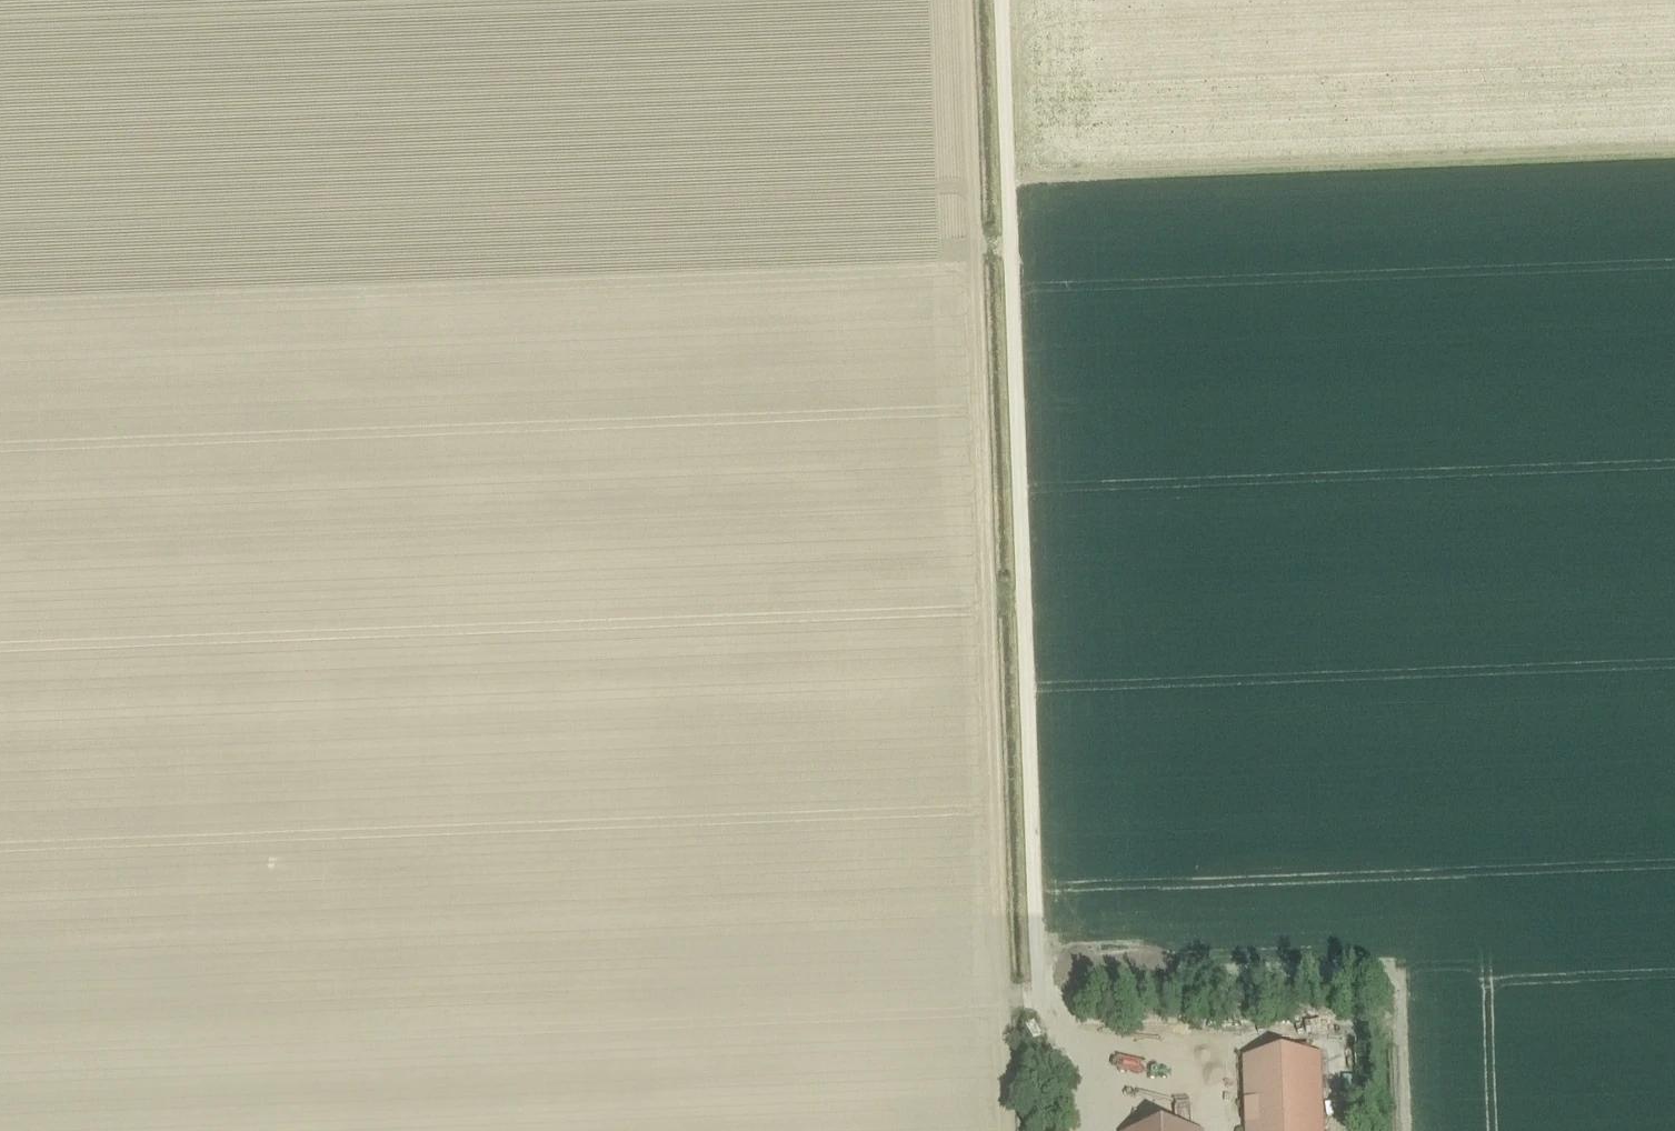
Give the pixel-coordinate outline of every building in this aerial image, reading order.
[(1244,1079),(1246,1130),(1323,1130),(1320,1058),(1244,1060),(1244,1079)]
